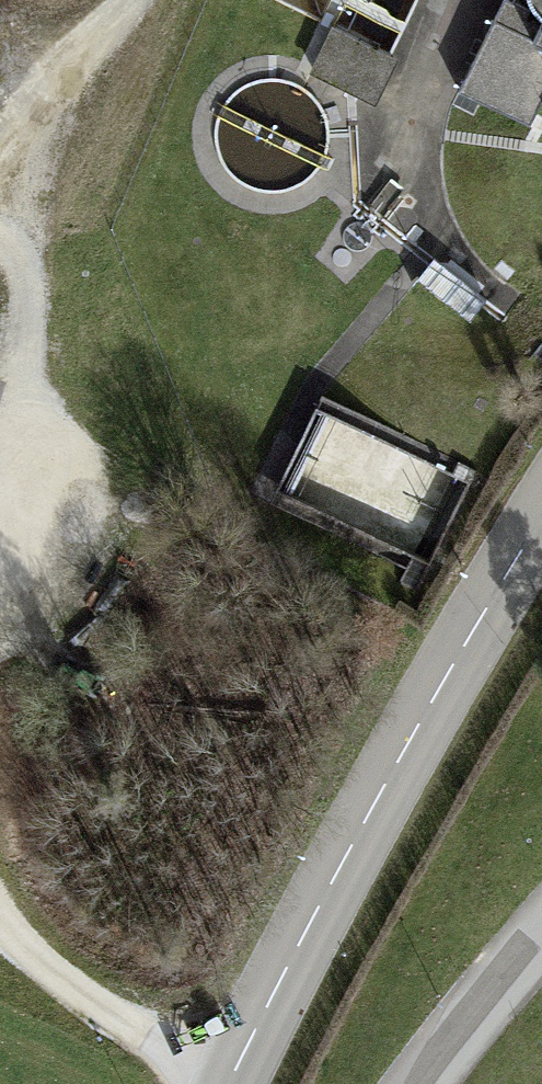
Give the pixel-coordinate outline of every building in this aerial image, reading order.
[(536,8),(518,0),(508,0),(463,91),(529,123),(541,97),(541,0),(533,0),(536,8)]
